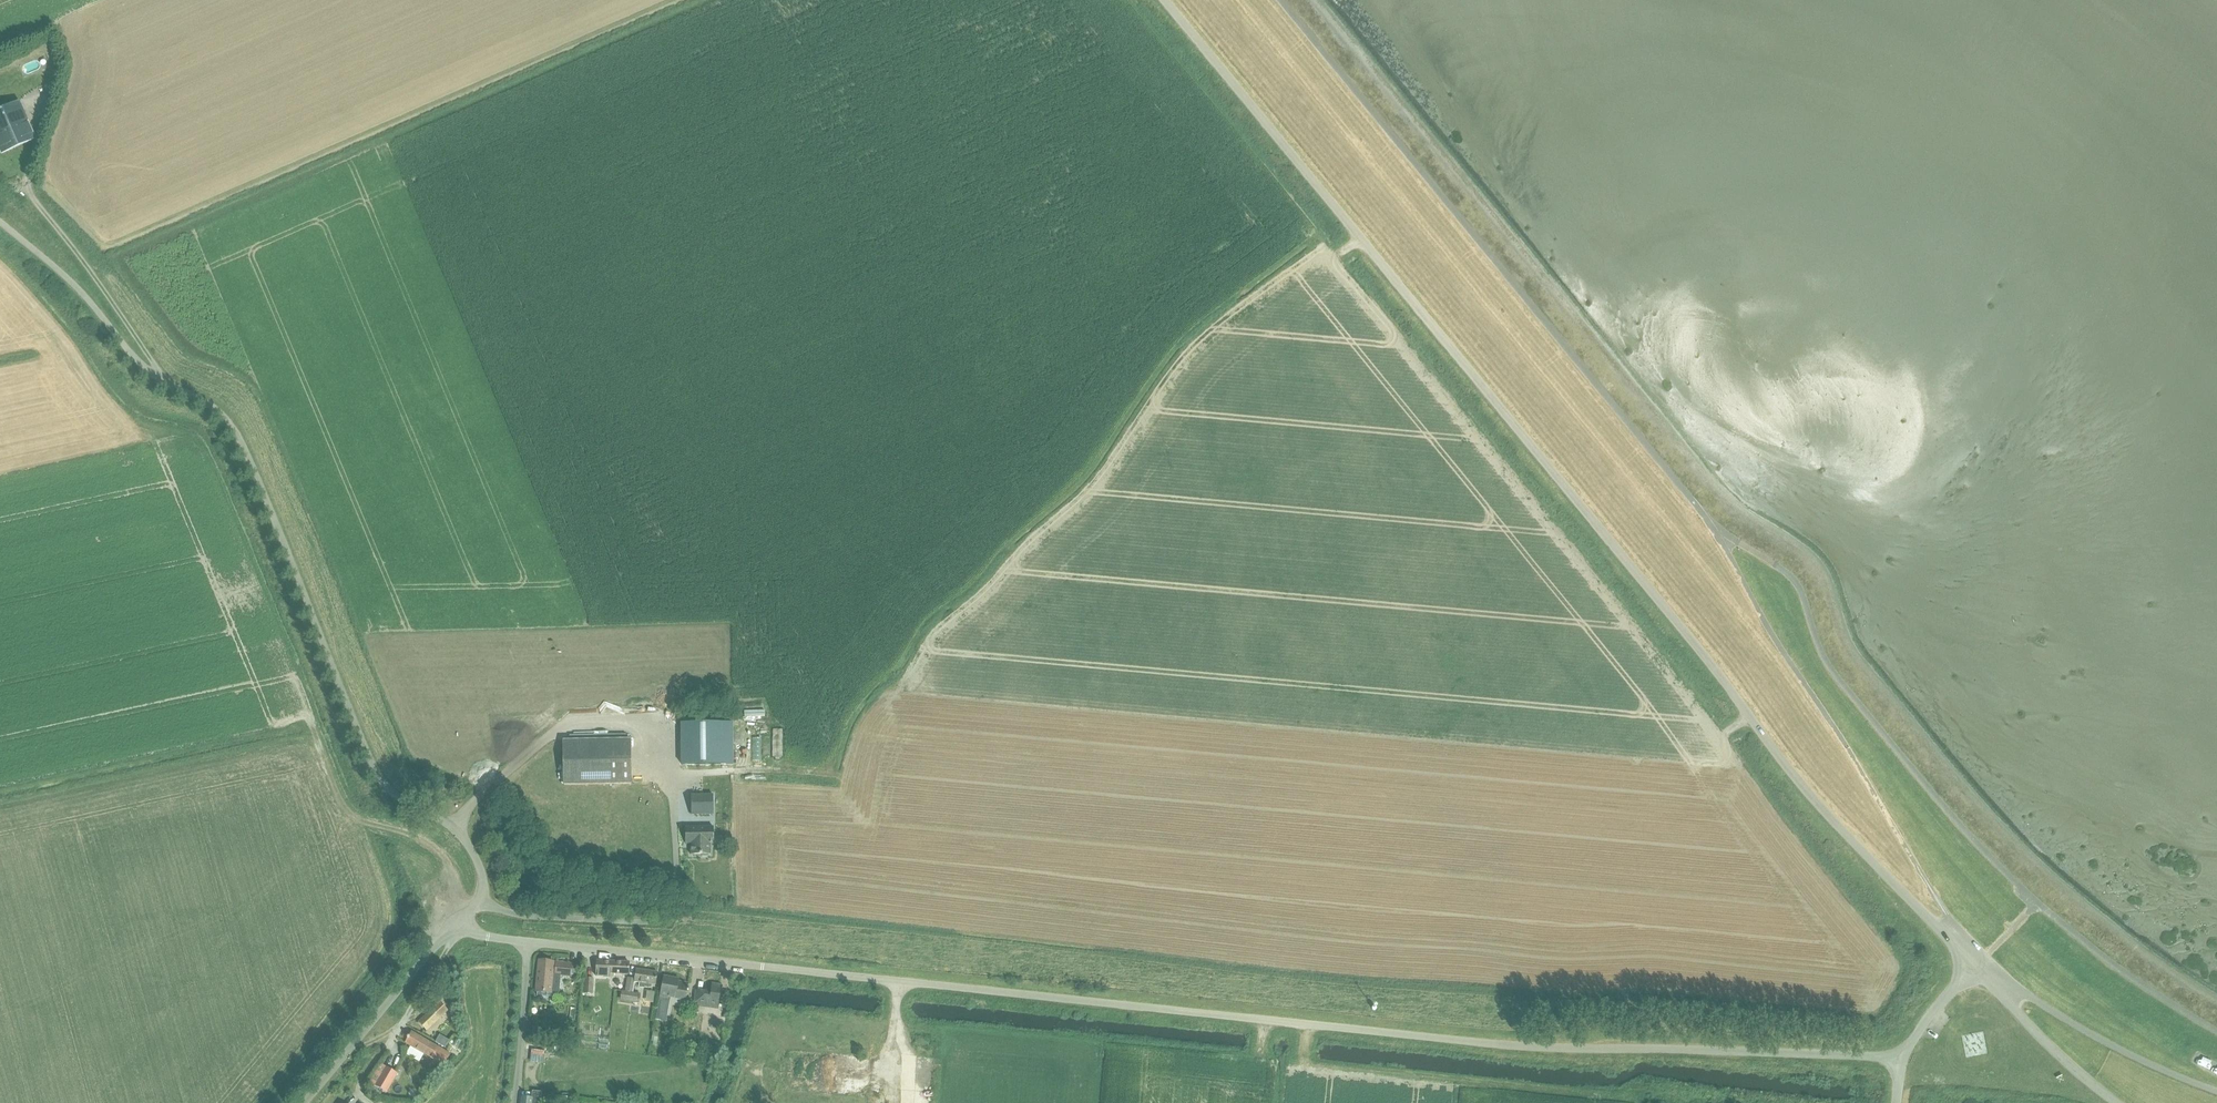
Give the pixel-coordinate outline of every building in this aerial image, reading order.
[(18,97),(25,113),(48,103),(41,87),(18,97)] [(35,137),(19,102),(0,111),(0,150),(1,152),(35,137)] [(733,723),(681,724),(682,765),(733,765),(733,723)] [(780,730),(772,730),(771,754),(779,754),(780,730)] [(564,785),(631,784),(630,740),(564,741),(564,785)] [(703,795),(692,795),(692,806),(692,815),(703,815),(713,815),(713,795),(703,795)] [(691,845),(691,855),(701,855),(703,857),(708,857),(710,855),(711,855),(711,844),(714,844),(713,827),(686,828),(686,845),(691,845)] [(539,961),(536,992),(551,993),(559,994),(560,975),(575,977),(576,964),(556,962),(555,975),(553,975),(554,962),(539,961)] [(597,962),(596,976),(610,977),(610,973),(629,974),(629,963),(610,962),(597,962)] [(622,991),(621,1000),(639,1003),(640,994),(632,993),(634,982),(640,983),(639,987),(644,988),(645,987),(649,988),(650,984),(656,984),(657,972),(636,969),(635,979),(628,978),(625,992),(622,991)] [(659,1000),(656,1019),(662,1020),(662,1021),(665,1022),(669,1001),(670,990),(676,991),(675,998),(686,1000),(689,983),(679,981),(679,979),(664,976),(659,1000)] [(585,978),(584,993),(593,994),(593,979),(585,978)] [(697,991),(695,1003),(718,1006),(721,985),(712,984),(712,988),(706,988),(706,992),(697,991)] [(654,996),(646,994),(644,1004),(652,1006),(654,996)] [(428,1014),(419,1022),(427,1030),(435,1022),(448,1010),(446,1008),(437,999),(428,1006),(432,1010),(428,1014)] [(1981,1031),(1971,1032),(1973,1052),(1993,1050),(1992,1029),(1981,1030),(1981,1031)] [(412,1033),(406,1043),(438,1062),(445,1066),(451,1055),(444,1051),(441,1049),(435,1046),(413,1032),(412,1033)] [(446,1038),(441,1045),(445,1047),(450,1040),(446,1038)] [(387,1067),(375,1086),(387,1092),(398,1073),(387,1067)] [(380,1099),(384,1091),(375,1086),(371,1093),(380,1099)] [(521,1102),(541,1102),(542,1092),(541,1092),(533,1091),(532,1098),(524,1097),(522,1097),(521,1102)] [(553,1102),(559,1102),(567,1102),(568,1097),(554,1095),(553,1102)]
